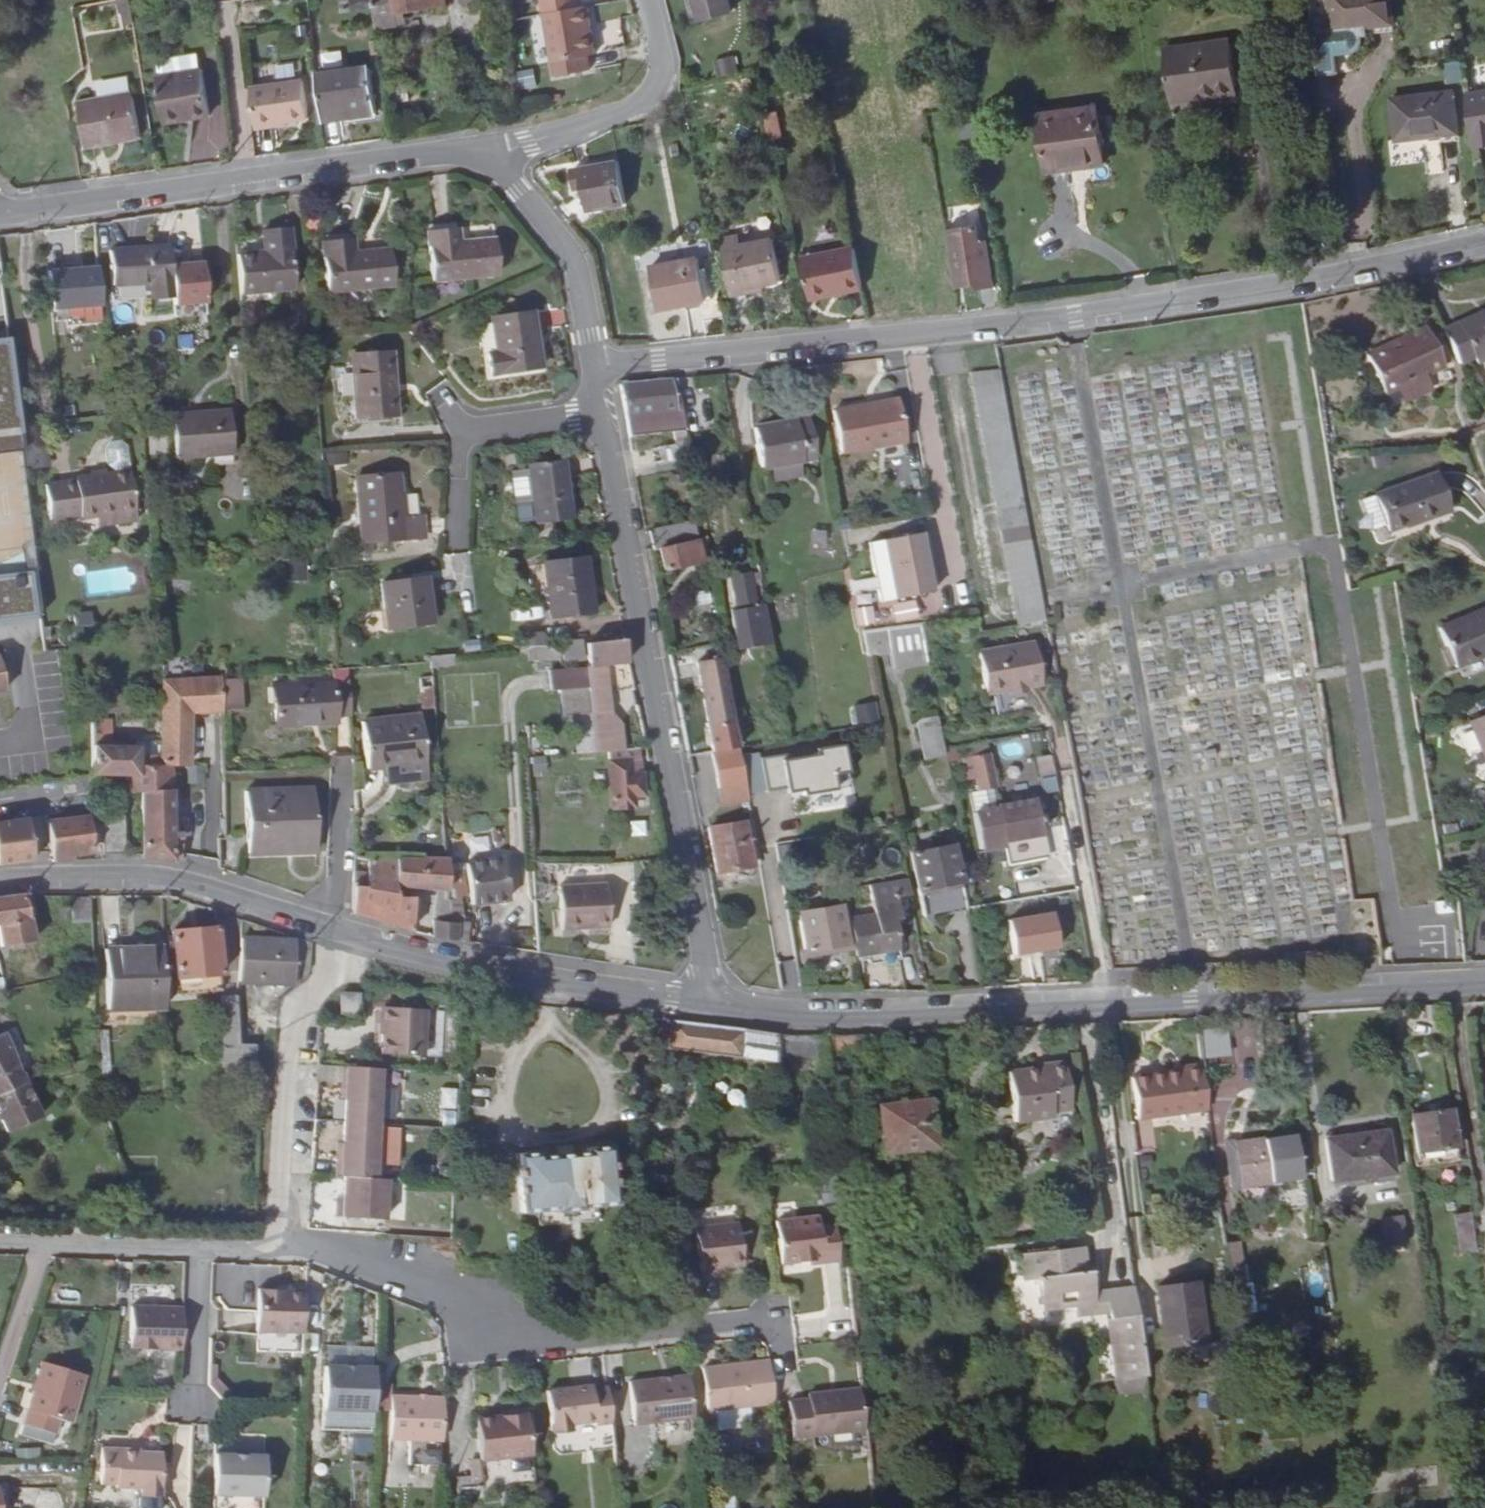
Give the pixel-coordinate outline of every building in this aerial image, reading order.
[(133,8),(132,0),(119,0),(121,10),(133,8)] [(350,9),(366,9),(365,0),(350,0),(350,9)] [(377,26),(399,23),(397,12),(444,5),(443,0),(373,0),(377,26)] [(724,0),(689,0),(694,18),(726,10),(724,0)] [(1315,48),(1318,73),(1338,70),(1336,54),(1354,51),(1358,46),(1360,40),(1359,33),(1365,32),(1364,25),(1392,21),(1389,0),(1329,0),(1330,12),(1310,14),(1315,48)] [(587,5),(543,12),(551,61),(595,54),(587,5)] [(536,51),(544,50),(538,15),(530,16),(536,51)] [(1242,85),(1236,34),(1169,41),(1174,91),(1242,85)] [(732,54),(714,59),(719,76),(737,70),(732,54)] [(1450,85),(1464,82),(1460,59),(1446,62),(1450,85)] [(317,68),(323,115),(374,106),(367,61),(317,68)] [(268,63),(268,77),(297,76),(297,62),(268,63)] [(194,71),(200,117),(211,115),(203,70),(194,71)] [(182,116),(183,120),(200,117),(194,71),(174,75),(182,116)] [(159,77),(166,118),(182,116),(174,75),(159,77)] [(248,88),(253,125),(306,117),(300,81),(248,88)] [(1456,129),(1451,90),(1391,97),(1396,138),(1456,129)] [(79,103),(86,145),(141,136),(134,93),(79,103)] [(1466,98),(1472,141),(1473,148),(1484,147),(1484,95),(1466,98)] [(776,110),(758,113),(764,142),(782,138),(776,110)] [(1066,125),(1075,182),(1103,176),(1095,121),(1066,125)] [(1073,182),(1075,182),(1066,125),(1038,129),(1046,181),(1072,177),(1073,182)] [(586,211),(625,203),(618,163),(573,171),(576,192),(581,190),(586,211)] [(975,280),(976,287),(994,284),(983,220),(966,222),(975,280)] [(946,225),(955,283),(975,280),(966,222),(946,225)] [(263,250),(265,288),(300,286),(296,224),(266,226),(266,249),(263,250)] [(458,227),(429,229),(432,278),(497,273),(495,240),(459,242),(458,227)] [(352,234),(322,236),(325,285),(391,281),(389,247),(353,249),(352,234)] [(770,238),(720,248),(730,295),(746,292),(745,288),(757,285),(779,280),(770,238)] [(171,246),(111,250),(115,300),(175,296),(208,293),(205,263),(173,266),(171,246)] [(812,303),(863,293),(855,249),(837,252),(839,258),(804,265),(812,303)] [(239,251),(242,290),(265,288),(263,250),(239,251)] [(802,259),(804,265),(839,258),(837,252),(802,259)] [(703,297),(696,255),(649,264),(657,305),(703,297)] [(102,292),(100,264),(50,268),(52,295),(102,292)] [(1441,328),(1457,362),(1470,356),(1473,362),(1484,356),(1484,310),(1441,328)] [(527,314),(490,317),(491,351),(484,351),(485,374),(532,369),(527,314)] [(1442,366),(1425,328),(1364,353),(1381,392),(1442,366)] [(0,336),(0,435),(20,433),(11,335),(0,336)] [(392,349),(351,350),(355,413),(396,411),(392,349)] [(675,412),(669,379),(617,384),(622,417),(624,416),(666,413),(671,444),(630,450),(634,468),(689,459),(681,411),(675,412)] [(1041,603),(1000,380),(973,385),(1013,607),(1041,603)] [(899,441),(891,397),(824,410),(832,454),(856,449),(899,441)] [(227,408),(169,412),(173,457),(230,453),(227,408)] [(666,413),(624,416),(630,450),(671,444),(666,413)] [(809,455),(802,416),(749,425),(757,465),(809,455)] [(11,449),(24,571),(0,574),(0,578),(4,577),(8,615),(0,616),(0,621),(39,616),(20,433),(0,435),(0,450),(11,449)] [(109,463),(115,469),(122,469),(127,461),(125,444),(120,438),(112,439),(107,446),(108,459),(109,463)] [(562,461),(527,466),(534,523),(569,519),(562,461)] [(115,509),(116,518),(134,515),(128,468),(122,469),(115,469),(75,474),(75,477),(61,479),(64,512),(79,511),(79,512),(115,509)] [(400,470),(356,473),(361,537),(423,531),(422,510),(402,511),(400,470)] [(1429,546),(1420,480),(1383,484),(1394,563),(1425,559),(1424,546),(1429,546)] [(700,569),(692,525),(651,532),(654,549),(660,548),(665,575),(700,569)] [(889,596),(928,589),(917,530),(878,537),(889,596)] [(889,596),(878,537),(863,541),(874,599),(889,596)] [(586,557),(543,562),(548,617),(592,613),(586,557)] [(306,579),(305,559),(284,559),(285,579),(306,579)] [(770,641),(758,578),(753,579),(752,572),(729,576),(735,607),(731,608),(739,648),(771,642),(770,641)] [(863,574),(846,578),(849,595),(867,591),(863,574)] [(428,576),(383,581),(388,627),(433,623),(428,576)] [(1437,624),(1452,665),(1484,652),(1484,607),(1437,624)] [(920,633),(917,620),(884,625),(887,639),(920,633)] [(537,646),(552,645),(551,634),(537,635),(537,646)] [(629,662),(625,639),(587,646),(590,667),(584,668),(583,668),(586,688),(589,713),(593,752),(619,749),(615,719),(610,713),(605,665),(629,662)] [(583,662),(581,642),(562,644),(563,664),(583,662)] [(1040,686),(1031,642),(976,653),(985,697),(1006,693),(1007,697),(1025,693),(1024,690),(1040,686)] [(537,646),(531,647),(532,658),(553,656),(552,645),(537,646)] [(430,650),(429,657),(430,661),(452,660),(452,649),(430,650)] [(709,727),(735,723),(723,655),(697,660),(709,727)] [(586,688),(583,668),(559,670),(546,672),(548,692),(560,691),(586,688)] [(163,675),(162,746),(162,758),(172,758),(190,759),(189,705),(222,704),(220,672),(163,675)] [(349,710),(347,677),(271,682),(273,722),(335,717),(335,711),(349,710)] [(563,716),(572,715),(589,713),(586,688),(560,691),(563,716)] [(840,705),(843,722),(877,716),(874,699),(840,705)] [(1467,718),(1484,764),(1484,711),(1467,718)] [(420,713),(361,717),(365,761),(424,757),(420,713)] [(572,715),(577,753),(593,752),(589,713),(572,715)] [(936,718),(916,719),(918,754),(938,753),(936,718)] [(846,742),(762,757),(768,791),(803,785),(804,795),(838,789),(836,774),(851,771),(846,742)] [(971,748),(972,753),(990,751),(989,745),(971,748)] [(162,746),(94,746),(94,774),(129,774),(129,787),(142,787),(173,787),(172,758),(162,758),(162,746)] [(739,747),(712,752),(719,788),(746,783),(739,747)] [(976,776),(978,788),(995,786),(990,751),(972,753),(973,754),(964,756),(967,778),(976,776)] [(639,766),(601,770),(607,814),(629,811),(628,799),(642,797),(639,766)] [(719,788),(722,805),(748,800),(746,783),(719,788)] [(314,786),(246,790),(250,852),(317,848),(314,786)] [(173,787),(142,787),(142,850),(142,857),(184,861),(182,830),(174,830),(173,787)] [(972,810),(978,847),(1001,843),(1001,839),(1042,831),(1039,812),(1035,797),(997,803),(996,803),(997,806),(972,810)] [(0,819),(0,865),(35,860),(30,816),(0,819)] [(91,817),(50,821),(53,860),(76,859),(76,852),(94,851),(91,817)] [(752,866),(744,820),(710,827),(717,873),(752,866)] [(122,821),(101,822),(105,851),(123,850),(122,821)] [(960,907),(948,843),(914,849),(925,913),(960,907)] [(393,880),(395,850),(362,849),(362,876),(350,877),(349,913),(412,932),(414,895),(392,892),(393,880)] [(438,882),(439,853),(395,850),(393,880),(438,882)] [(498,861),(461,865),(467,906),(504,902),(498,861)] [(611,886),(560,887),(561,924),(612,923),(611,886)] [(0,900),(0,954),(28,949),(25,896),(0,900)] [(1354,925),(1375,922),(1371,897),(1350,900),(1354,925)] [(845,946),(839,902),(795,907),(802,952),(845,946)] [(848,914),(855,951),(868,950),(870,958),(882,957),(881,948),(897,945),(896,938),(912,936),(908,917),(894,919),(892,906),(848,914)] [(1000,918),(1006,956),(1053,949),(1048,911),(1000,918)] [(456,920),(447,919),(435,918),(434,937),(454,940),(456,920)] [(216,989),(217,928),(173,929),(172,989),(216,989)] [(265,982),(271,940),(237,940),(235,960),(235,981),(265,982)] [(273,982),(273,987),(288,987),(288,941),(271,940),(265,982),(273,982)] [(162,996),(162,949),(107,948),(108,1009),(162,1009),(162,996)] [(414,1014),(414,986),(374,980),(373,1013),(414,1014)] [(348,1010),(349,991),(329,990),(330,1009),(348,1010)] [(162,1009),(162,1025),(173,1025),(173,996),(162,996),(162,1009)] [(218,1057),(234,1056),(235,1044),(234,1040),(230,1010),(230,1001),(217,1001),(218,1057)] [(414,1030),(414,1014),(373,1013),(373,1027),(414,1030)] [(739,1059),(743,1029),(666,1019),(663,1049),(739,1059)] [(1226,1057),(1225,1027),(1198,1028),(1199,1057),(1226,1057)] [(826,1052),(823,1035),(787,1035),(743,1029),(739,1059),(765,1063),(765,1058),(826,1060),(826,1052)] [(18,1073),(2,1038),(0,1039),(0,1089),(21,1079),(18,1073)] [(234,1062),(250,1062),(250,1045),(235,1044),(234,1056),(234,1062)] [(340,1063),(372,1064),(373,1045),(335,1044),(335,1063),(340,1063)] [(1058,1062),(1029,1065),(1030,1069),(1004,1072),(1010,1122),(1044,1118),(1044,1113),(1063,1111),(1058,1062)] [(339,1091),(371,1092),(372,1064),(340,1063),(339,1091)] [(1202,1071),(1177,1074),(1130,1080),(1136,1122),(1207,1112),(1202,1071)] [(452,1126),(454,1088),(439,1087),(437,1125),(452,1126)] [(339,1091),(339,1118),(370,1119),(371,1092),(339,1091)] [(915,1104),(867,1112),(872,1158),(922,1150),(915,1104)] [(1451,1111),(1411,1114),(1418,1181),(1457,1177),(1451,1111)] [(331,1137),(331,1145),(370,1146),(370,1119),(339,1118),(338,1137),(331,1137)] [(1385,1129),(1326,1136),(1332,1180),(1391,1172),(1385,1129)] [(1293,1135),(1233,1143),(1238,1185),(1299,1176),(1293,1135)] [(630,1143),(512,1157),(519,1216),(637,1203),(630,1143)] [(370,1146),(331,1145),(331,1153),(369,1155),(370,1146)] [(334,1212),(383,1213),(383,1173),(342,1172),(341,1195),(334,1195),(334,1212)] [(1451,1213),(1453,1253),(1471,1253),(1470,1213),(1451,1213)] [(821,1215),(779,1219),(782,1261),(819,1258),(819,1261),(840,1259),(838,1225),(822,1227),(821,1215)] [(1380,1248),(1405,1244),(1401,1215),(1376,1218),(1380,1248)] [(738,1225),(695,1229),(699,1274),(716,1273),(715,1269),(742,1266),(738,1225)] [(1225,1242),(1229,1269),(1245,1267),(1242,1241),(1225,1242)] [(1144,1379),(1133,1291),(1086,1295),(1083,1275),(1079,1275),(1077,1252),(1017,1259),(1020,1284),(1032,1283),(1035,1307),(1068,1303),(1068,1312),(1069,1319),(1105,1315),(1112,1381),(1120,1381),(1144,1379)] [(1242,1312),(1253,1311),(1249,1282),(1238,1284),(1242,1312)] [(1196,1283),(1157,1288),(1164,1344),(1203,1340),(1196,1283)] [(305,1329),(306,1285),(258,1284),(257,1328),(305,1329)] [(236,1290),(215,1288),(212,1330),(250,1332),(251,1305),(235,1304),(236,1290)] [(1068,1303),(1035,1307),(1036,1316),(1068,1312),(1068,1303)] [(136,1346),(187,1349),(188,1307),(138,1304),(136,1346)] [(774,1399),(770,1373),(769,1358),(705,1364),(709,1406),(774,1399)] [(86,1374),(45,1362),(24,1434),(53,1442),(61,1419),(72,1420),(86,1374)] [(325,1362),(324,1405),(373,1407),(375,1364),(325,1362)] [(657,1434),(695,1430),(688,1371),(631,1377),(635,1420),(654,1418),(657,1434)] [(1121,1395),(1146,1393),(1145,1384),(1120,1387),(1121,1395)] [(596,1425),(611,1424),(607,1387),(592,1388),(591,1385),(548,1390),(552,1430),(571,1429),(572,1423),(595,1420),(596,1425)] [(866,1428),(862,1387),(810,1392),(810,1396),(787,1398),(792,1436),(866,1428)] [(388,1434),(443,1434),(444,1393),(390,1392),(388,1434)] [(480,1456),(532,1451),(526,1410),(477,1414),(480,1456)] [(418,1444),(417,1465),(436,1466),(437,1445),(418,1444)] [(121,1449),(109,1448),(107,1483),(121,1483),(121,1485),(147,1486),(148,1489),(163,1490),(165,1453),(121,1451),(121,1449)] [(265,1454),(248,1453),(234,1453),(218,1452),(216,1493),(264,1495),(265,1454)] [(0,1481),(0,1507),(8,1507),(8,1481),(0,1481)] [(10,1507),(57,1507),(58,1489),(10,1488),(10,1507)]
